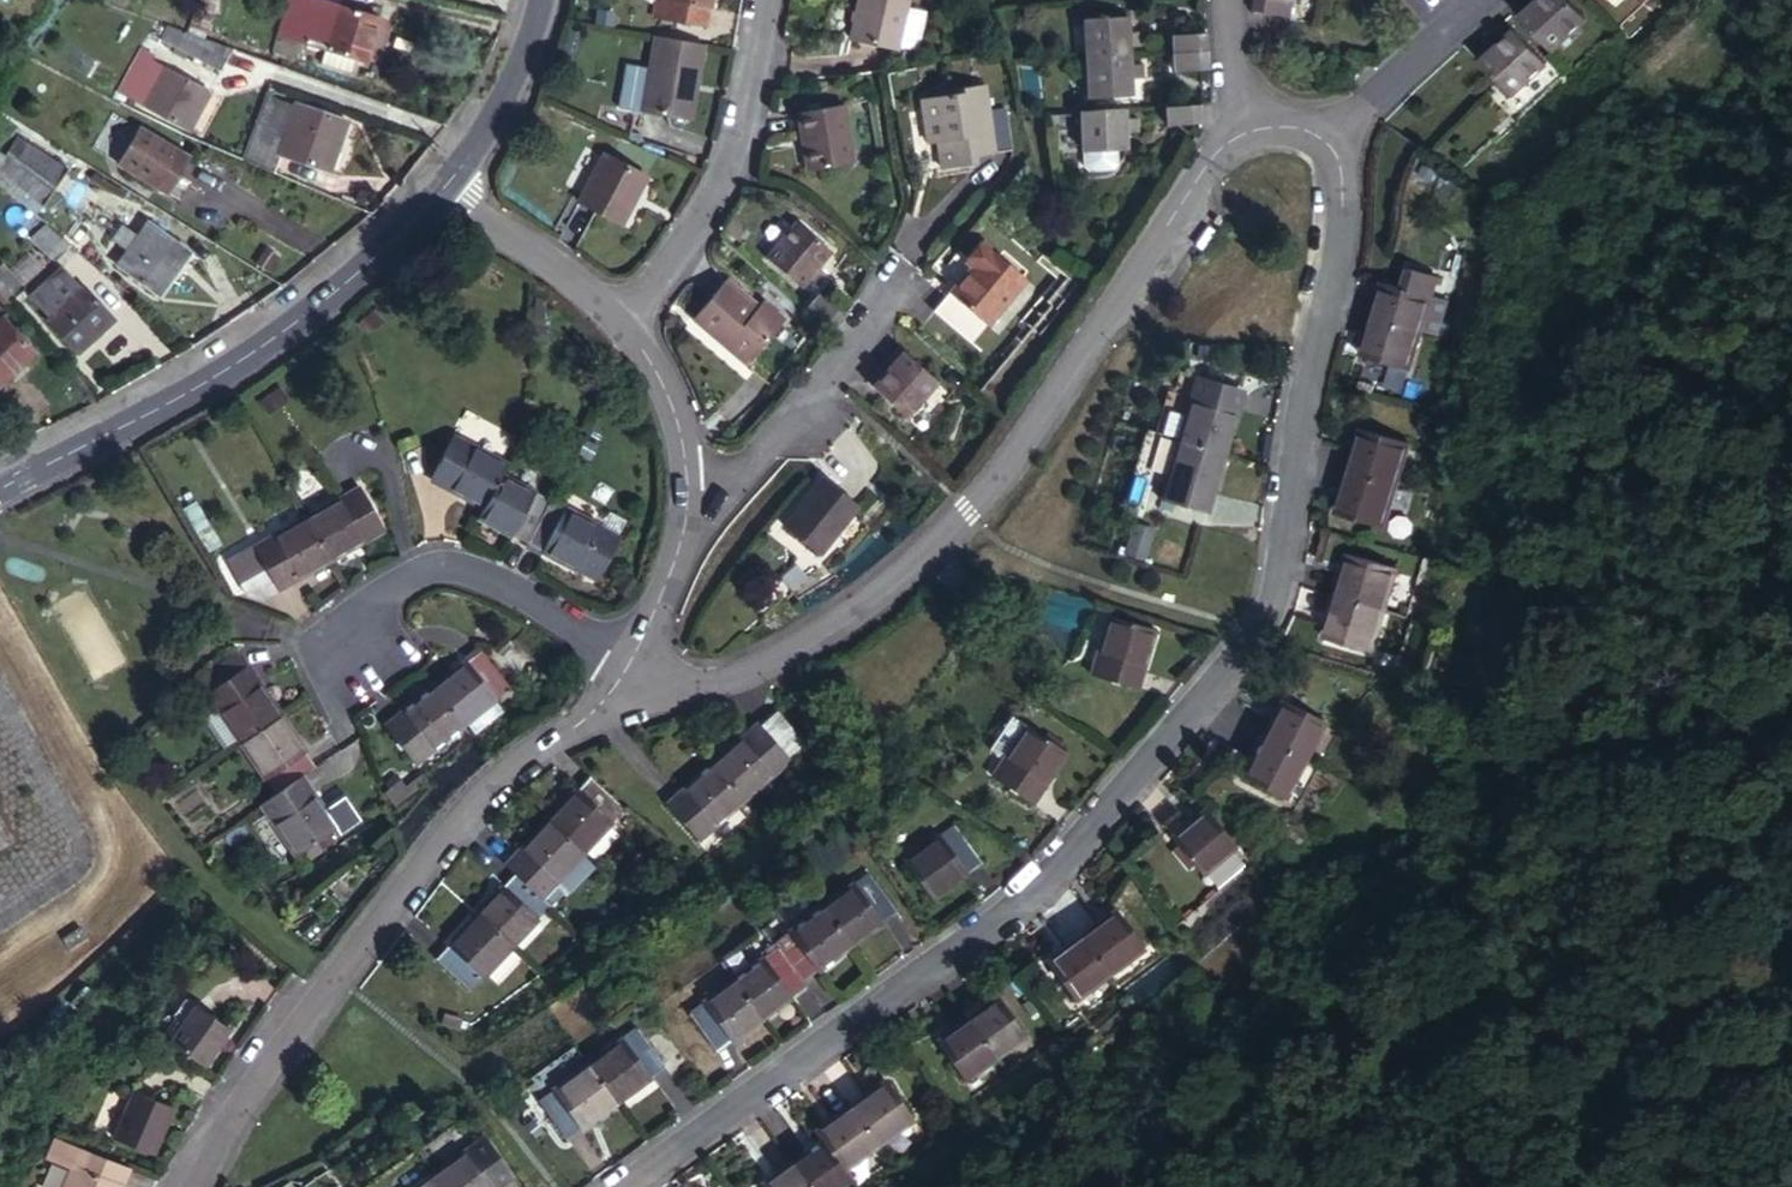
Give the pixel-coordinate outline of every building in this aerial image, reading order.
[(197,29),(216,35),(228,0),(207,0),(197,29)] [(285,32),(309,39),(332,44),(333,40),(314,35),(322,1),(342,7),(343,0),(293,0),(285,32)] [(343,0),(342,7),(322,1),(314,35),(333,40),(332,44),(363,53),(373,56),(384,11),(343,0)] [(712,5),(681,0),(657,0),(655,15),(708,24),(712,5)] [(911,11),(913,0),(865,0),(857,41),(904,49),(911,11)] [(1255,11),(1291,19),(1294,0),(1256,0),(1255,11)] [(1553,50),(1588,20),(1570,0),(1541,0),(1533,6),(1522,17),(1553,50)] [(1530,2),(1517,13),(1522,17),(1533,6),(1530,2)] [(929,14),(911,11),(904,49),(922,52),(929,14)] [(1087,18),(1089,56),(1131,54),(1131,45),(1143,44),(1142,31),(1130,31),(1129,16),(1087,18)] [(193,27),(177,21),(169,34),(184,42),(193,27)] [(193,27),(184,42),(228,67),(241,44),(216,35),(197,29),(193,27)] [(1516,29),(1491,52),(1480,61),(1510,95),(1546,63),(1516,29)] [(309,39),(285,32),(279,52),(302,58),(309,39)] [(693,119),(707,42),(656,32),(641,110),(693,119)] [(1174,34),(1175,52),(1209,51),(1208,33),(1174,34)] [(169,65),(173,60),(164,54),(166,50),(154,43),(127,85),(152,99),(153,96),(139,88),(156,58),(169,65)] [(363,53),(332,44),(328,63),(358,72),(363,53)] [(1480,61),(1491,52),(1486,46),(1476,56),(1480,61)] [(1209,51),(1175,52),(1175,70),(1210,68),(1209,51)] [(1131,54),(1089,56),(1091,95),(1134,94),(1132,76),(1145,76),(1144,64),(1132,65),(1131,54)] [(216,85),(173,60),(169,65),(156,58),(139,88),(153,96),(152,99),(194,123),(216,85)] [(994,109),(990,83),(969,86),(969,91),(925,97),(933,142),(942,140),(947,168),(982,162),(981,155),(1001,152),(994,109)] [(277,89),(261,130),(282,139),(300,97),(277,89)] [(280,145),(284,147),(329,164),(348,114),(301,94),(300,97),(282,139),(280,145)] [(1203,123),(1203,105),(1167,106),(1168,124),(1203,123)] [(857,166),(849,107),(800,112),(809,172),(857,166)] [(1012,107),(994,109),(1001,152),(1019,149),(1012,107)] [(1126,117),(1126,107),(1084,110),(1085,150),(1119,148),(1128,148),(1127,130),(1138,130),(1138,117),(1126,117)] [(175,183),(197,146),(151,120),(129,156),(175,183)] [(251,153),(277,164),(284,147),(280,145),(282,139),(261,130),(251,153)] [(22,134),(0,169),(0,172),(49,203),(73,166),(22,134)] [(1119,148),(1085,150),(1086,165),(1091,170),(1115,169),(1120,164),(1119,148)] [(624,226),(648,176),(605,155),(580,206),(624,226)] [(57,254),(71,236),(44,214),(30,231),(57,254)] [(138,241),(149,228),(137,217),(125,230),(138,241)] [(157,219),(149,228),(138,241),(125,256),(163,289),(195,251),(157,219)] [(821,266),(833,250),(798,220),(768,258),(802,286),(811,277),(819,284),(828,273),(821,266)] [(981,349),(1036,283),(989,244),(972,264),(970,267),(977,273),(968,285),(942,317),(981,349)] [(0,265),(0,283),(12,296),(28,282),(6,260),(0,265)] [(972,264),(970,263),(958,278),(968,285),(977,273),(970,267),(972,264)] [(85,344),(120,312),(89,277),(86,279),(76,268),(45,296),(55,307),(53,308),(85,344)] [(1384,283),(1373,319),(1420,334),(1421,329),(1431,297),(1437,277),(1410,269),(1404,289),(1384,283)] [(734,344),(755,361),(785,325),(762,305),(757,311),(726,285),(697,321),(730,349),(734,344)] [(1431,297),(1421,329),(1433,333),(1443,301),(1431,297)] [(7,381),(43,348),(9,311),(0,319),(0,374),(7,381)] [(1420,334),(1373,319),(1363,355),(1409,369),(1420,334)] [(534,327),(549,329),(550,322),(535,321),(534,327)] [(548,340),(549,329),(534,327),(534,339),(548,340)] [(751,367),(755,361),(734,344),(730,349),(751,367)] [(896,363),(907,351),(901,346),(889,357),(896,363)] [(939,381),(907,351),(896,363),(875,386),(908,417),(939,381)] [(1197,379),(1191,396),(1237,411),(1243,393),(1197,379)] [(1191,396),(1179,437),(1225,451),(1237,411),(1191,396)] [(1363,430),(1350,472),(1395,487),(1409,445),(1363,430)] [(502,473),(507,464),(454,436),(431,479),(483,506),(502,473)] [(1225,451),(1179,437),(1162,496),(1208,511),(1225,451)] [(1395,487),(1350,472),(1336,514),(1382,529),(1395,487)] [(479,515),(515,535),(537,492),(502,473),(483,506),(479,515)] [(857,504),(820,475),(781,524),(818,552),(857,504)] [(307,517),(331,559),(384,529),(360,487),(307,517)] [(515,535),(529,542),(551,500),(537,492),(515,535)] [(551,500),(529,542),(544,550),(566,508),(551,500)] [(566,508),(544,550),(578,568),(600,527),(566,508)] [(215,538),(202,515),(193,521),(212,554),(224,547),(218,537),(215,538)] [(279,588),(331,559),(307,517),(256,547),(279,588)] [(1143,558),(1152,529),(1133,523),(1124,553),(1143,558)] [(622,538),(600,527),(578,568),(599,581),(622,538)] [(262,598),(279,588),(256,547),(229,562),(246,593),(262,598)] [(1354,555),(1340,596),(1385,611),(1399,571),(1354,555)] [(1385,611),(1340,596),(1326,639),(1371,654),(1385,611)] [(1139,688),(1156,630),(1110,615),(1092,674),(1139,688)] [(482,649),(468,660),(499,700),(513,688),(482,649)] [(198,677),(208,691),(247,665),(237,651),(198,677)] [(468,660),(434,687),(465,727),(499,700),(468,660)] [(208,691),(242,742),(281,716),(247,665),(208,691)] [(465,727),(434,687),(386,725),(417,765),(465,727)] [(1283,700),(1263,740),(1306,762),(1326,721),(1283,700)] [(1004,760),(1028,725),(1014,715),(991,750),(1004,760)] [(281,716),(242,742),(267,779),(305,752),(281,716)] [(758,723),(714,762),(745,799),(790,759),(758,723)] [(1033,804),(1068,752),(1028,725),(1004,760),(993,776),(1033,804)] [(1306,762),(1263,740),(1245,778),(1288,800),(1306,762)] [(305,752),(267,779),(278,794),(302,776),(315,767),(305,752)] [(745,799),(714,762),(668,803),(700,839),(745,799)] [(427,778),(423,773),(406,786),(403,782),(388,793),(395,803),(427,778)] [(590,775),(578,788),(614,821),(626,808),(590,775)] [(278,794),(263,804),(272,818),(311,791),(302,776),(278,794)] [(578,788),(548,819),(584,853),(614,821),(578,788)] [(311,791),(272,818),(297,856),(337,829),(311,791)] [(1237,847),(1206,811),(1173,839),(1176,842),(1201,871),(1204,875),(1237,847)] [(584,853),(548,819),(518,852),(554,885),(584,853)] [(954,823),(940,833),(967,873),(982,863),(954,823)] [(967,873),(940,833),(903,860),(932,899),(967,873)] [(1201,871),(1176,842),(1169,846),(1195,876),(1201,871)] [(554,885),(518,852),(505,866),(515,874),(542,897),(554,885)] [(515,874),(503,886),(538,920),(551,906),(542,897),(515,874)] [(869,874),(854,883),(882,922),(896,911),(869,874)] [(854,883),(824,905),(852,944),(882,922),(854,883)] [(542,897),(551,906),(563,894),(554,885),(542,897)] [(503,886),(477,914),(513,947),(538,920),(503,886)] [(852,944),(824,905),(788,931),(817,969),(852,944)] [(1083,935),(1111,973),(1146,947),(1117,910),(1083,935)] [(513,947),(477,914),(447,946),(482,979),(513,947)] [(88,939),(80,927),(64,938),(72,950),(88,939)] [(817,969),(788,931),(774,941),(778,946),(802,979),(817,969)] [(1074,1000),(1111,973),(1083,935),(1047,962),(1074,1000)] [(482,979),(447,946),(436,958),(471,992),(482,979)] [(778,946),(764,956),(792,995),(806,985),(802,979),(778,946)] [(764,956),(733,979),(761,1017),(792,995),(764,956)] [(761,1017),(733,979),(702,1001),(730,1040),(761,1017)] [(186,1019),(198,1001),(186,993),(174,1011),(186,1019)] [(967,1019),(995,1057),(1025,1035),(997,997),(967,1019)] [(172,1040),(205,1063),(232,1024),(198,1001),(186,1019),(172,1040)] [(730,1040),(702,1001),(688,1011),(717,1050),(730,1040)] [(463,1019),(445,1012),(442,1021),(459,1029),(463,1019)] [(965,1080),(995,1057),(967,1019),(937,1041),(965,1080)] [(622,1039),(650,1078),(665,1067),(637,1028),(622,1039)] [(588,1063),(616,1103),(650,1078),(622,1039),(588,1063)] [(581,1128),(616,1103),(588,1063),(553,1089),(581,1128)] [(851,1106),(880,1144),(913,1119),(885,1081),(851,1106)] [(567,1138),(581,1128),(553,1089),(539,1099),(567,1138)] [(156,1154),(174,1109),(135,1092),(118,1137),(156,1154)] [(815,1132),(821,1141),(844,1171),(880,1144),(851,1106),(815,1132)] [(395,1127),(383,1134),(388,1143),(401,1135),(395,1127)] [(48,1152),(74,1162),(82,1143),(57,1132),(48,1152)] [(483,1138),(469,1148),(497,1186),(511,1176),(483,1138)] [(791,1164),(808,1186),(839,1186),(850,1179),(844,1171),(821,1141),(791,1164)] [(136,1168),(82,1143),(74,1162),(63,1186),(128,1186),(136,1168)] [(433,1174),(443,1186),(495,1186),(497,1186),(469,1148),(433,1174)] [(791,1164),(761,1186),(762,1186),(808,1186),(791,1164)] [(433,1174),(415,1186),(443,1186),(433,1174)]
